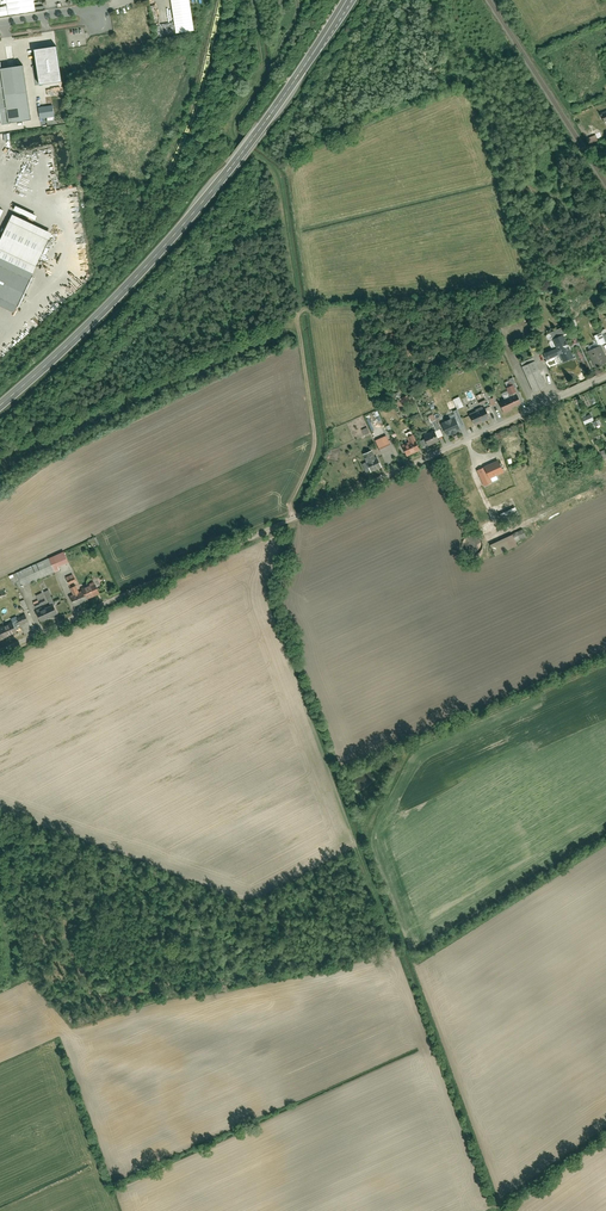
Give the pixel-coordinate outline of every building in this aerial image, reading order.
[(9,16),(36,11),(34,0),(6,0),(9,16)] [(189,0),(170,0),(177,35),(195,32),(189,0)] [(56,47),(34,50),(40,85),(61,82),(56,47)] [(32,120),(24,66),(1,69),(0,60),(0,109),(2,124),(32,120)] [(39,107),(40,118),(47,118),(48,120),(54,120),(53,105),(39,107)] [(591,143),(598,141),(596,135),(590,137),(591,143)] [(18,303),(51,230),(13,213),(0,241),(0,295),(18,303)] [(555,347),(543,352),(547,361),(559,356),(562,362),(574,357),(564,334),(552,340),(555,347)] [(595,368),(605,363),(605,357),(600,345),(587,351),(595,368)] [(520,363),(533,392),(546,386),(533,357),(520,363)] [(514,388),(517,387),(513,377),(508,379),(510,382),(511,382),(514,388)] [(509,395),(510,395),(511,397),(499,403),(503,411),(521,403),(515,392),(516,392),(511,382),(508,383),(509,387),(506,388),(509,395)] [(480,405),(486,402),(482,393),(476,396),(480,405)] [(457,409),(464,406),(459,397),(453,400),(457,409)] [(484,408),(470,416),(473,423),(488,416),(484,408)] [(460,428),(465,426),(457,410),(453,412),(460,428)] [(590,414),(581,418),(585,425),(593,421),(590,414)] [(441,423),(447,436),(460,430),(454,417),(441,423)] [(436,431),(439,429),(435,420),(431,422),(436,431)] [(384,435),(392,431),(389,425),(386,427),(383,428),(382,429),(384,435)] [(365,436),(370,434),(368,427),(362,429),(365,436)] [(436,431),(434,432),(438,438),(443,436),(439,429),(436,431)] [(434,430),(423,436),(428,446),(439,441),(438,438),(434,432),(434,430)] [(407,456),(419,450),(410,431),(405,434),(408,442),(401,445),(407,456)] [(388,440),(377,445),(381,454),(392,449),(388,440)] [(362,455),(370,472),(381,466),(377,457),(375,458),(372,451),(362,455)] [(494,505),(514,496),(513,494),(533,485),(527,473),(508,482),(498,461),(478,470),(494,505)] [(475,524),(489,518),(481,501),(467,508),(475,524)] [(515,507),(499,515),(503,523),(519,515),(515,507)] [(532,525),(512,534),(516,541),(535,532),(532,525)] [(469,555),(473,556),(476,555),(480,553),(482,550),(483,547),(483,543),(481,540),(479,537),(476,535),(472,535),(468,536),(465,538),(463,541),(462,544),(462,548),(464,551),(466,554),(469,555)] [(512,535),(490,545),(494,555),(516,545),(512,535)] [(53,554),(12,572),(12,574),(17,585),(22,583),(23,584),(59,568),(53,556),(53,554)] [(65,576),(68,583),(75,580),(72,573),(65,576)] [(69,595),(74,604),(87,598),(99,592),(94,581),(80,587),(81,590),(78,591),(75,584),(69,586),(72,593),(69,595)] [(36,610),(40,620),(57,612),(54,606),(56,605),(48,588),(44,590),(48,600),(50,604),(43,607),(42,605),(36,608),(37,610),(36,610)] [(35,606),(47,601),(42,591),(36,594),(38,599),(33,601),(35,606)] [(17,600),(21,609),(22,608),(27,606),(23,597),(17,600)] [(28,620),(22,608),(21,609),(18,610),(20,614),(16,616),(17,619),(19,624),(28,620)] [(11,620),(0,625),(0,639),(16,632),(11,621),(11,620)]
